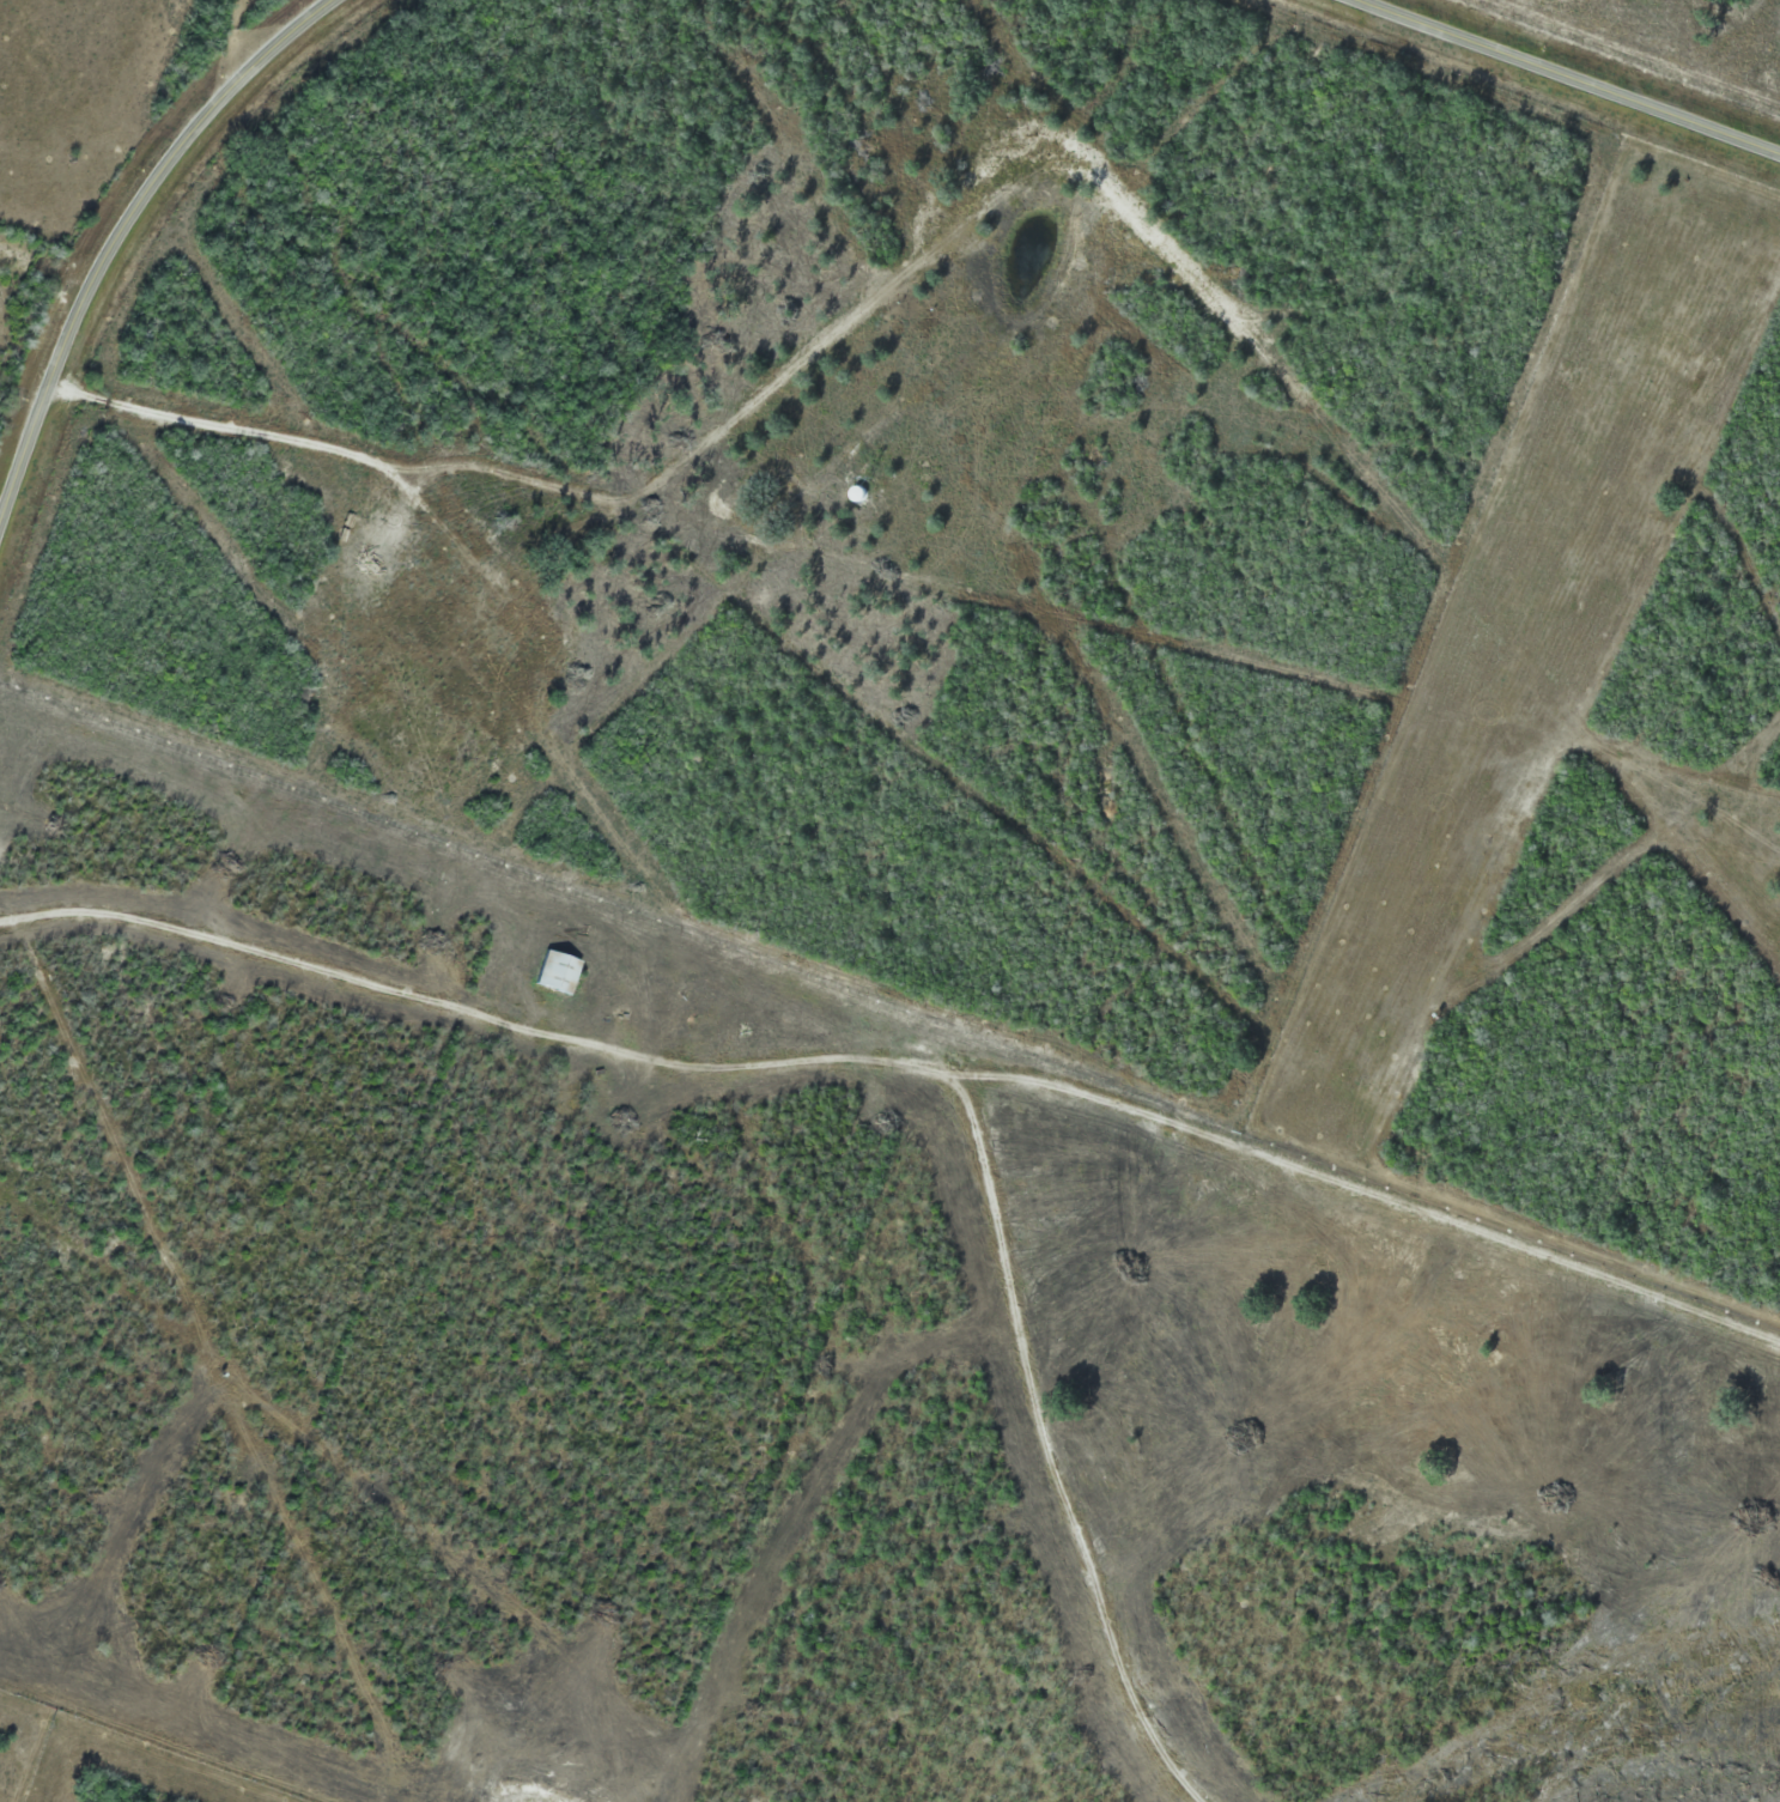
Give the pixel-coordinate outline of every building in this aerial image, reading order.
[(582,958),(546,949),(538,984),(573,993),(582,958)]
